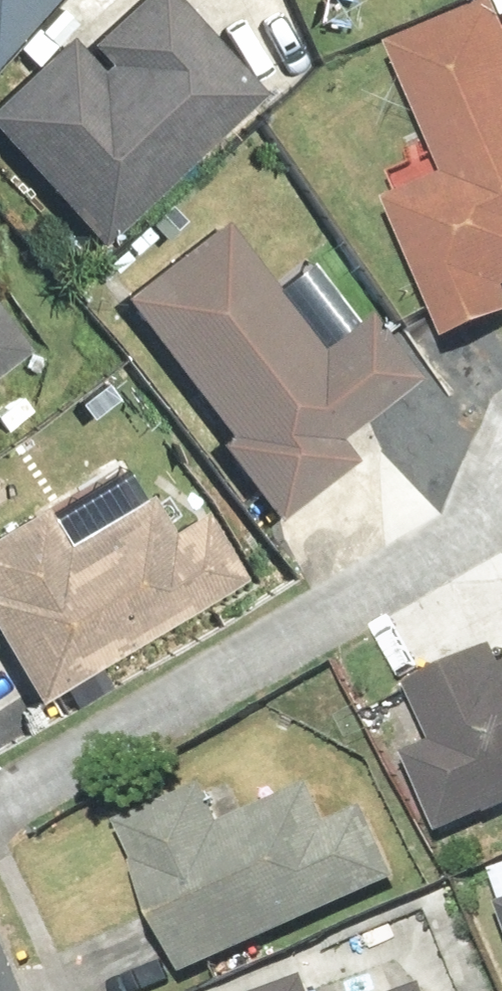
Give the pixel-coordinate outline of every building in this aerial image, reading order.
[(0,98),(0,140),(99,244),(265,88),(182,0),(132,0),(86,43),(105,63),(98,70),(66,36),(0,98)] [(49,0),(0,0),(0,58),(49,0)] [(497,0),(493,0),(395,41),(453,177),(391,203),(453,348),(501,327),(501,11),(497,0)] [(215,221),(117,299),(229,437),(213,450),(270,522),(351,457),(337,440),(415,377),(361,309),(315,345),(215,221)] [(26,348),(0,310),(0,366),(26,348)] [(34,699),(243,572),(203,506),(168,528),(144,489),(63,538),(38,497),(0,519),(0,644),(34,699)] [(445,829),(501,803),(501,663),(495,649),(407,688),(433,745),(411,755),(445,829)] [(207,784),(118,824),(184,971),(399,875),(367,804),(329,822),(311,781),(223,820),(207,784)] [(306,977),(266,990),(311,990),(306,977)] [(432,981),(403,990),(435,990),(432,981)]
